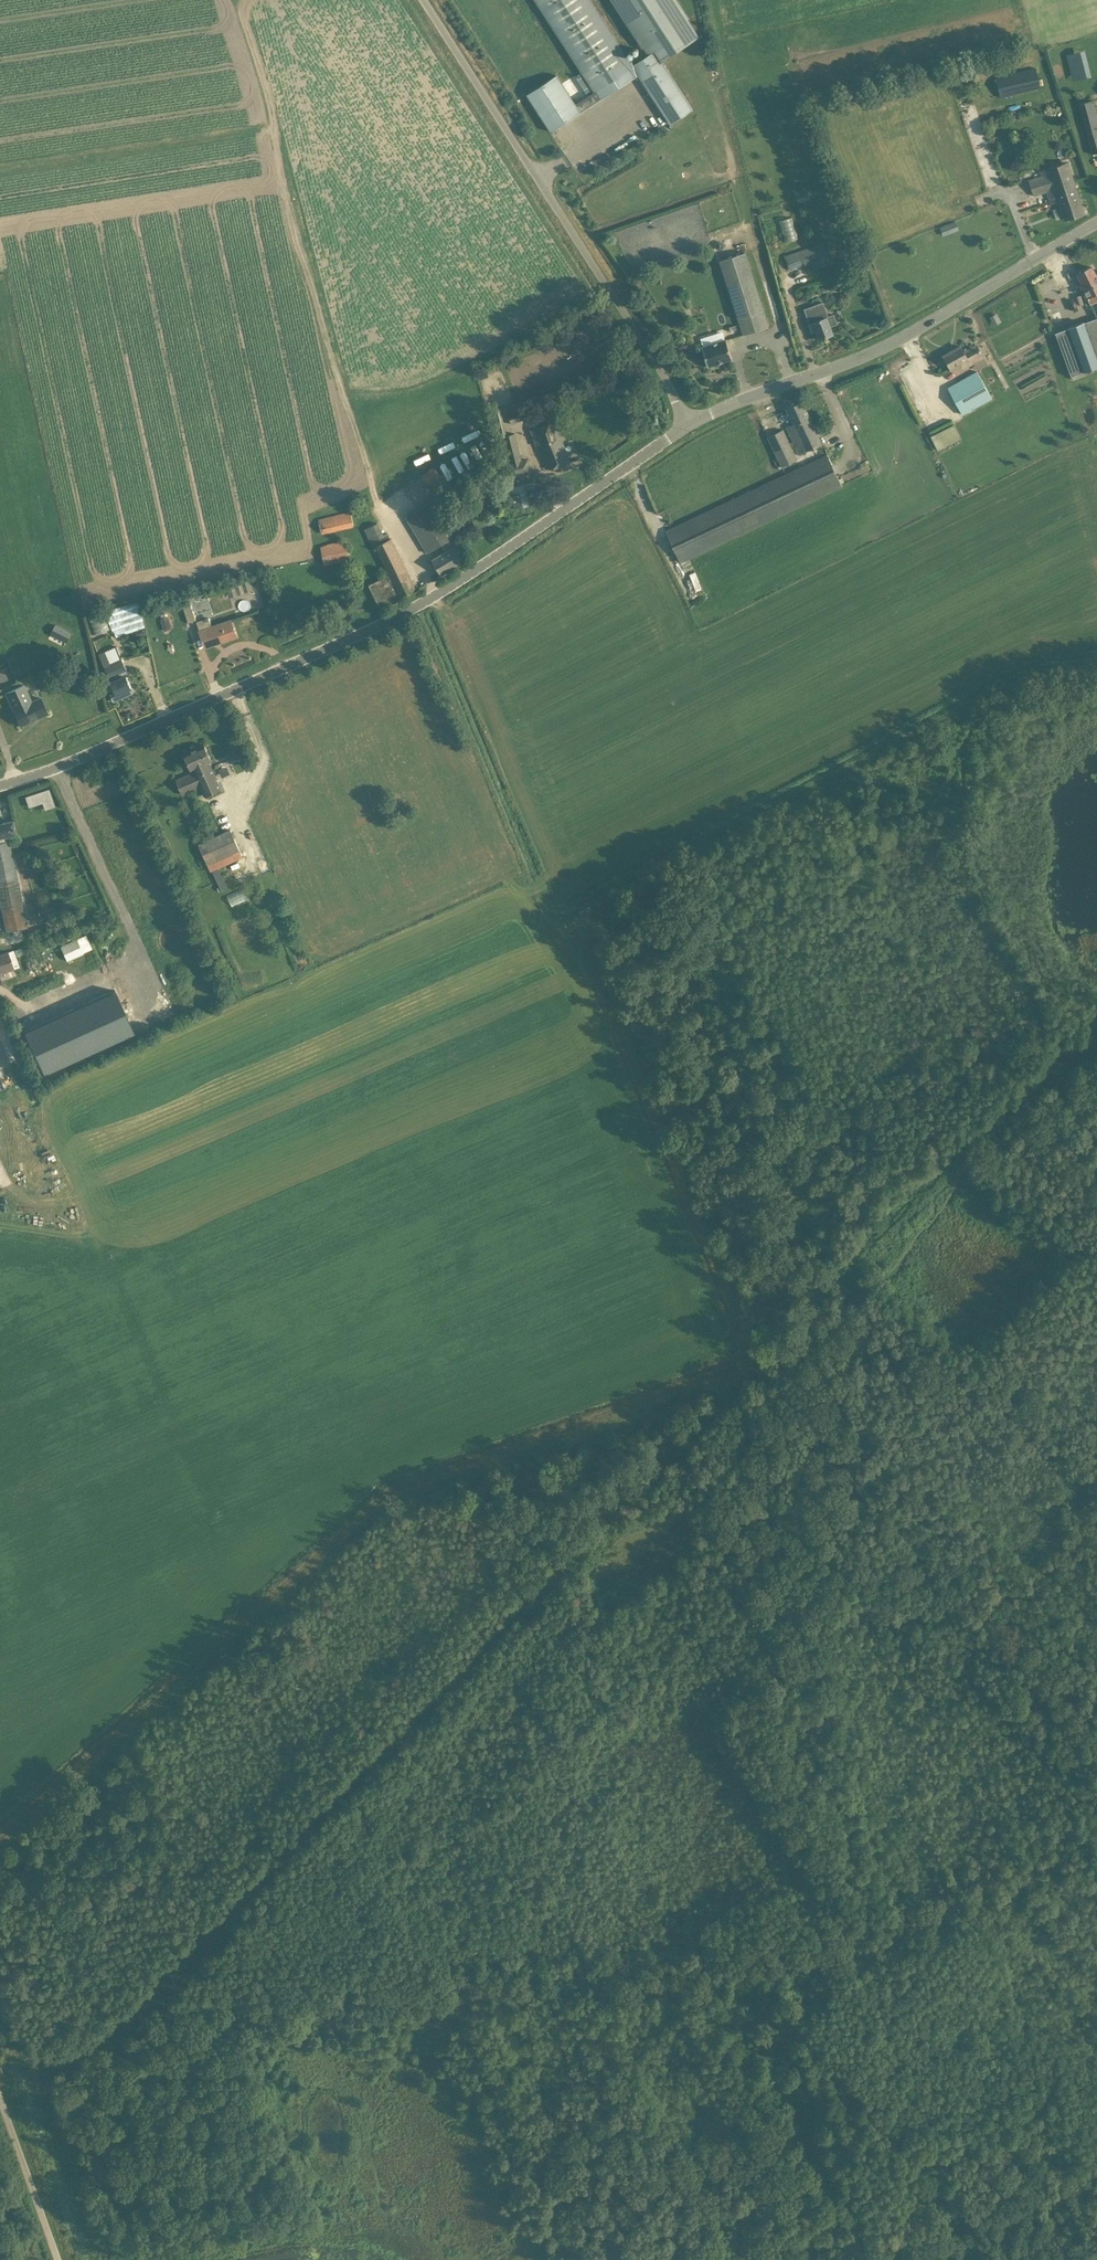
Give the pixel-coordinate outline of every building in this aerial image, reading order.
[(648,55),(633,65),(591,0),(534,0),(594,92),(576,103),(557,75),(526,94),(551,132),(581,112),(581,111),(600,99),(601,99),(638,75),(670,124),(693,109),(662,61),(700,36),(688,18),(690,17),(679,0),(612,0),(648,55)] [(1085,49),(1070,52),(1075,74),(1090,70),(1085,49)] [(1036,67),(1031,68),(1029,64),(1024,65),(1026,70),(1006,74),(1010,95),(1041,88),(1036,67)] [(1093,100),(1078,104),(1092,154),(1096,152),(1096,114),(1093,100)] [(1086,213),(1068,161),(1039,171),(1041,175),(1028,179),(1034,197),(1047,192),(1050,204),(1058,202),(1064,220),(1086,213)] [(799,201),(811,198),(808,187),(796,191),(799,201)] [(1023,209),(1036,204),(1030,191),(1018,196),(1023,209)] [(792,217),(778,220),(784,242),(798,238),(792,217)] [(953,232),(950,223),(941,227),(944,235),(953,232)] [(790,269),(832,254),(827,241),(785,255),(790,269)] [(745,252),(720,260),(743,334),(769,327),(745,252)] [(1083,283),(1089,296),(1095,293),(1092,286),(1096,284),(1096,274),(1092,267),(1078,273),(1083,283)] [(817,320),(815,315),(820,314),(816,304),(804,308),(807,318),(808,318),(813,331),(816,330),(820,338),(833,333),(829,323),(827,317),(817,320)] [(1073,325),(1069,327),(1069,328),(1056,333),(1071,376),(1089,370),(1096,367),(1096,318),(1084,322),(1084,321),(1073,325)] [(607,335),(600,321),(590,326),(598,340),(607,335)] [(700,339),(702,346),(708,366),(709,366),(709,365),(732,358),(726,339),(713,343),(710,336),(708,335),(701,337),(700,339)] [(988,364),(985,359),(977,344),(964,352),(961,345),(944,355),(949,365),(951,369),(968,361),(970,365),(974,363),(978,370),(988,364)] [(992,398),(977,371),(947,388),(963,415),(992,398)] [(442,385),(424,391),(446,466),(442,467),(444,475),(467,468),(442,385)] [(768,436),(780,463),(782,466),(797,459),(792,449),(796,447),(799,453),(816,445),(820,443),(822,442),(807,410),(802,400),(786,408),(794,424),(787,427),(793,440),(789,442),(783,429),(768,436)] [(501,409),(496,410),(490,411),(496,438),(504,437),(513,476),(532,472),(529,457),(521,458),(515,433),(507,435),(501,409)] [(512,424),(523,419),(519,409),(507,414),(512,424)] [(560,433),(555,420),(531,429),(537,445),(540,444),(549,469),(571,462),(560,433)] [(931,435),(937,450),(961,438),(954,424),(931,435)] [(828,454),(822,457),(666,531),(680,561),(689,557),(842,485),(828,454)] [(429,485),(442,475),(435,464),(421,474),(429,485)] [(519,492),(511,494),(514,509),(523,507),(519,492)] [(455,536),(449,527),(433,500),(406,516),(427,553),(442,545),(446,552),(432,560),(435,565),(441,574),(466,559),(453,538),(455,536)] [(350,511),(318,519),(321,534),(354,526),(350,511)] [(417,589),(416,588),(391,537),(390,538),(388,533),(384,535),(378,522),(364,529),(373,547),(375,546),(389,574),(368,585),(379,608),(417,589)] [(325,565),(346,560),(349,559),(345,540),(320,546),(325,565)] [(690,573),(695,590),(702,588),(697,571),(690,573)] [(182,599),(189,622),(196,620),(191,604),(190,604),(188,597),(182,599)] [(112,636),(146,627),(139,600),(105,609),(112,636)] [(160,618),(163,628),(171,626),(168,616),(160,618)] [(197,622),(200,630),(201,633),(204,644),(217,639),(218,642),(236,636),(233,625),(231,620),(212,626),(209,617),(197,622)] [(51,634),(67,642),(72,633),(56,624),(51,634)] [(132,687),(126,675),(129,674),(127,669),(123,659),(117,645),(100,652),(112,681),(106,683),(109,691),(114,701),(127,695),(125,690),(132,687)] [(32,701),(24,683),(21,684),(5,692),(9,699),(11,704),(15,715),(20,725),(48,713),(43,702),(41,697),(40,698),(32,701)] [(176,780),(183,794),(200,787),(205,797),(220,790),(208,762),(212,760),(209,754),(205,744),(184,753),(191,770),(194,768),(195,771),(176,780)] [(227,765),(220,769),(224,775),(231,772),(227,765)] [(45,808),(55,806),(51,788),(25,794),(28,805),(43,802),(45,808)] [(8,841),(7,835),(15,833),(12,820),(0,823),(0,901),(6,932),(27,927),(9,841),(8,841)] [(198,843),(211,871),(243,857),(230,829),(198,843)] [(227,895),(233,905),(247,898),(241,887),(227,895)] [(67,960),(93,948),(86,933),(60,945),(67,960)] [(8,951),(0,954),(0,974),(14,969),(14,968),(8,951)] [(24,1032),(43,1073),(134,1031),(115,990),(24,1032)]
